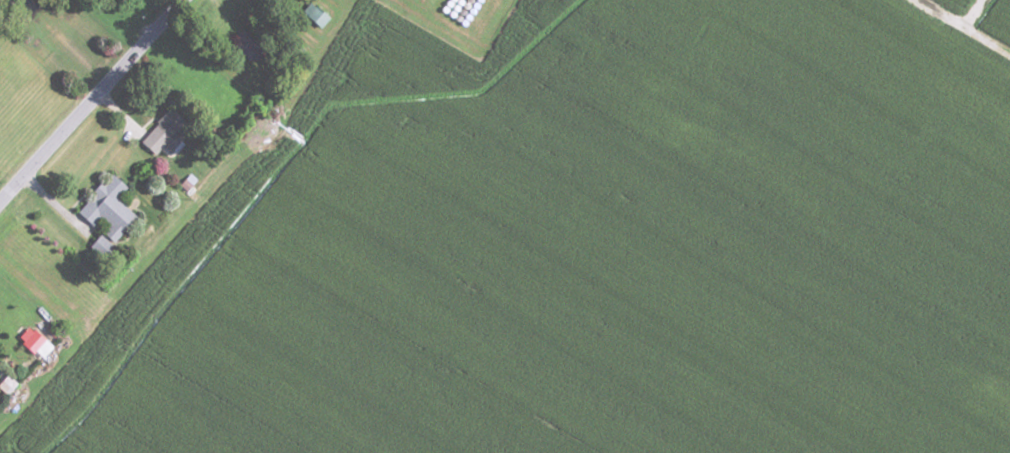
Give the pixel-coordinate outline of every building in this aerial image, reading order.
[(149,157),(160,145),(167,152),(187,132),(164,110),(134,141),(149,157)] [(131,217),(111,199),(121,189),(106,175),(71,213),(87,227),(95,218),(104,226),(85,247),(95,256),(131,217)]
